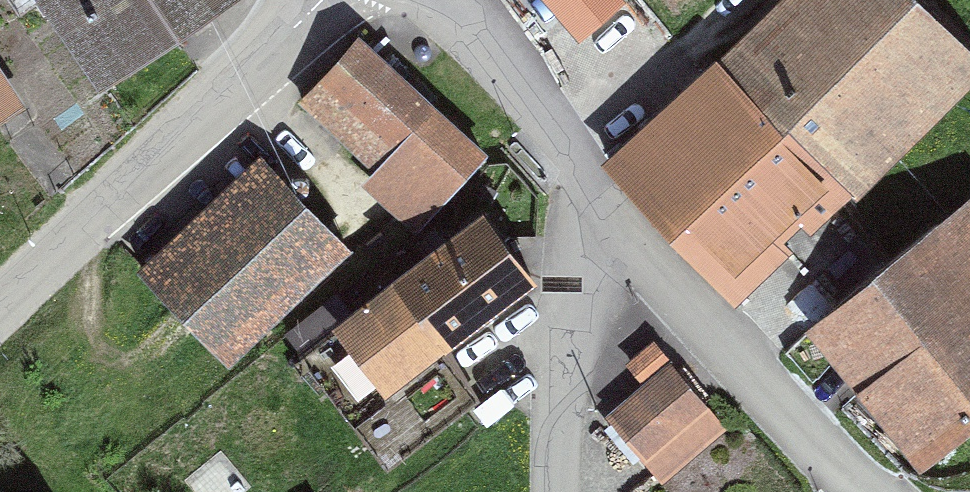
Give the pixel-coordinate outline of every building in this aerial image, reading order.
[(20,15),(42,0),(10,0),(20,15)] [(106,87),(110,84),(108,80),(223,0),(46,0),(106,87)] [(580,34),(616,3),(614,0),(550,0),(580,34)] [(845,194),(969,72),(969,47),(924,0),(791,0),(719,64),(845,194)] [(302,99),(378,169),(405,211),(418,222),(482,153),(358,41),(302,99)] [(610,162),(653,215),(661,208),(717,264),(711,270),(738,297),(845,194),(719,64),(610,162)] [(15,107),(0,83),(0,117),(15,107)] [(232,362),(347,251),(280,181),(164,292),(232,362)] [(921,458),(969,418),(969,199),(937,224),(815,325),(921,458)] [(443,342),(530,276),(484,216),(343,326),(327,306),(290,333),(389,460),(474,395),(443,342)] [(702,404),(674,371),(616,420),(644,453),(702,404)]
